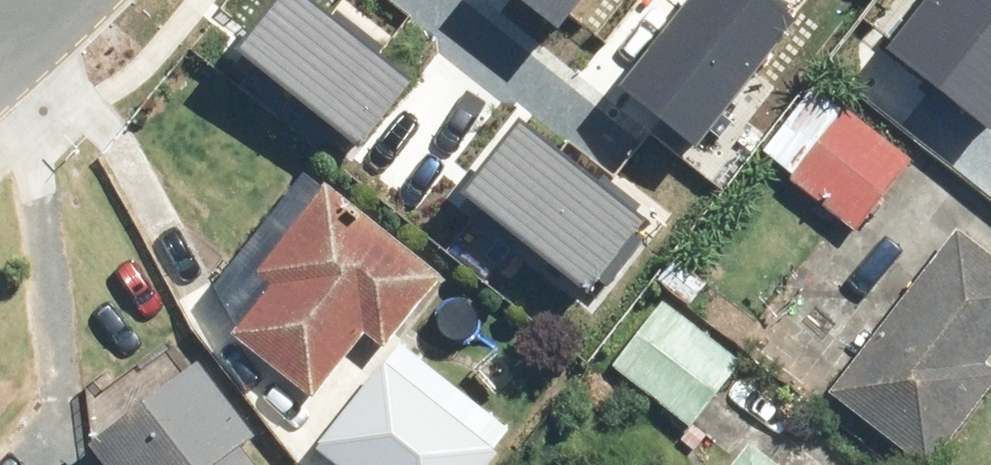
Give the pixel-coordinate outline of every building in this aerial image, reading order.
[(239,50),(360,148),(415,80),(315,0),(279,0),(239,50)] [(559,34),(584,0),(514,0),(559,34)] [(694,145),(789,21),(761,0),(695,0),(625,92),(694,145)] [(894,51),(990,126),(990,0),(934,0),(894,51)] [(798,178),(862,228),(914,163),(850,112),(798,178)] [(518,124),(463,194),(584,290),(647,212),(600,174),(592,183),(518,124)] [(319,394),(365,338),(392,356),(449,273),(326,189),(269,272),(284,283),(244,332),(319,394)] [(830,391),(910,464),(928,464),(990,397),(990,360),(990,359),(990,357),(990,241),(980,230),(830,391)] [(668,299),(614,365),(689,426),(743,361),(668,299)] [(100,436),(123,464),(281,464),(200,359),(100,436)] [(304,447),(323,464),(478,464),(482,461),(376,367),(304,447)] [(754,445),(739,464),(780,464),(754,445)]
